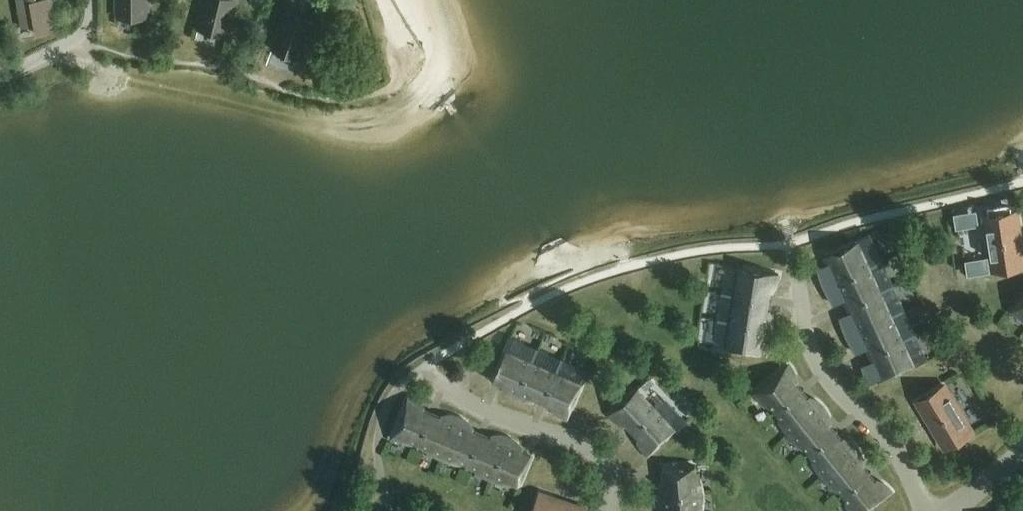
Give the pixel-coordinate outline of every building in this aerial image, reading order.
[(23,27),(18,27),(18,29),(35,26),(37,35),(58,31),(57,30),(56,30),(51,0),(18,0),(23,27)] [(116,13),(118,13),(118,18),(148,17),(148,0),(116,0),(116,13)] [(228,11),(230,0),(205,0),(203,10),(200,10),(197,24),(199,24),(198,29),(227,36),(233,13),(228,11)] [(309,37),(303,35),(308,22),(286,13),(279,31),(276,30),(271,44),(274,45),(272,49),(300,59),(309,37)] [(995,270),(1022,266),(1022,258),(1016,212),(986,216),(995,270)] [(879,374),(881,378),(881,380),(922,361),(921,360),(915,363),(904,340),(911,337),(910,336),(904,339),(893,316),(900,313),(899,311),(893,314),(882,291),(889,288),(888,287),(881,290),(871,267),(878,264),(877,263),(870,266),(859,241),(832,254),(838,267),(833,269),(834,272),(834,275),(835,279),(837,282),(838,285),(840,288),(842,291),(845,293),(849,291),(854,302),(850,304),(851,305),(855,304),(860,315),(856,317),(856,320),(857,324),(858,327),(859,330),(860,334),(862,336),(864,339),(867,342),(871,340),(876,351),(872,353),(873,354),(877,352),(882,364),(878,366),(878,370),(879,374)] [(776,279),(777,275),(777,274),(733,266),(733,267),(740,268),(736,293),(729,292),(728,293),(736,295),(731,320),(724,318),(724,320),(731,321),(726,347),(756,353),(758,339),(763,340),(765,337),(766,333),(767,330),(768,327),(768,323),(768,320),(768,316),(768,313),(763,312),(765,300),(769,301),(770,299),(765,299),(768,286),(772,287),(774,283),(776,279)] [(1010,314),(1011,315),(1016,309),(1022,314),(1022,298),(1010,314)] [(561,415),(565,417),(566,418),(585,377),(583,376),(580,383),(557,373),(560,366),(559,365),(556,372),(533,362),(536,355),(535,355),(532,361),(507,350),(495,378),(508,384),(506,388),(508,390),(511,392),(514,394),(517,396),(520,397),(524,398),(527,399),(530,399),(532,394),(544,400),(542,404),(543,404),(545,400),(556,405),(555,410),(558,412),(561,415)] [(789,367),(788,366),(753,394),(754,396),(760,391),(776,411),(770,415),(771,416),(777,412),(793,432),(787,436),(788,437),(793,433),(809,452),(804,457),(804,458),(810,453),(826,473),(820,478),(821,479),(827,474),(843,494),(837,499),(838,500),(844,495),(856,510),(866,510),(889,492),(889,491),(886,488),(882,485),(879,483),(875,486),(867,476),(870,473),(866,475),(858,465),(862,462),(861,459),(859,456),(857,453),(855,450),(853,448),(851,445),(848,443),(845,441),(841,444),(833,435),(837,432),(836,431),(833,434),(825,424),(829,421),(827,418),(826,414),(824,411),(822,409),(820,406),(817,404),(815,402),(812,400),(808,403),(800,393),(803,390),(803,389),(799,392),(791,382),(795,379),(793,375),(791,371),(789,367)] [(918,400),(946,448),(972,432),(944,385),(918,400)] [(645,451),(647,453),(648,454),(676,428),(657,409),(663,404),(662,403),(657,408),(638,388),(611,414),(612,415),(615,418),(619,420),(623,423),(626,419),(634,428),(631,431),(632,432),(635,429),(644,438),(641,442),(642,445),(644,448),(645,451)] [(419,412),(420,408),(417,405),(413,403),(410,400),(408,400),(391,441),(393,442),(395,435),(419,445),(416,452),(417,452),(420,445),(444,455),(441,462),(442,462),(445,455),(468,465),(465,472),(467,472),(469,465),(493,475),(490,482),(491,482),(494,476),(519,486),(530,458),(517,453),(519,448),(517,446),(514,444),(511,442),(508,441),(504,440),(501,439),(498,438),(494,438),(492,443),(481,438),(482,434),(481,433),(480,437),(468,433),(470,428),(467,426),(464,424),(461,422),(458,421),(455,419),(452,419),(448,418),(445,418),(443,422),(431,418),(433,414),(432,413),(430,417),(419,412)] [(699,494),(706,493),(706,492),(699,493),(697,466),(667,469),(668,483),(663,483),(662,487),(662,490),(662,493),(662,497),(662,500),(663,504),(664,507),(666,510),(670,510),(671,510),(701,510),(699,494)] [(540,495),(534,510),(584,510),(540,495)]
